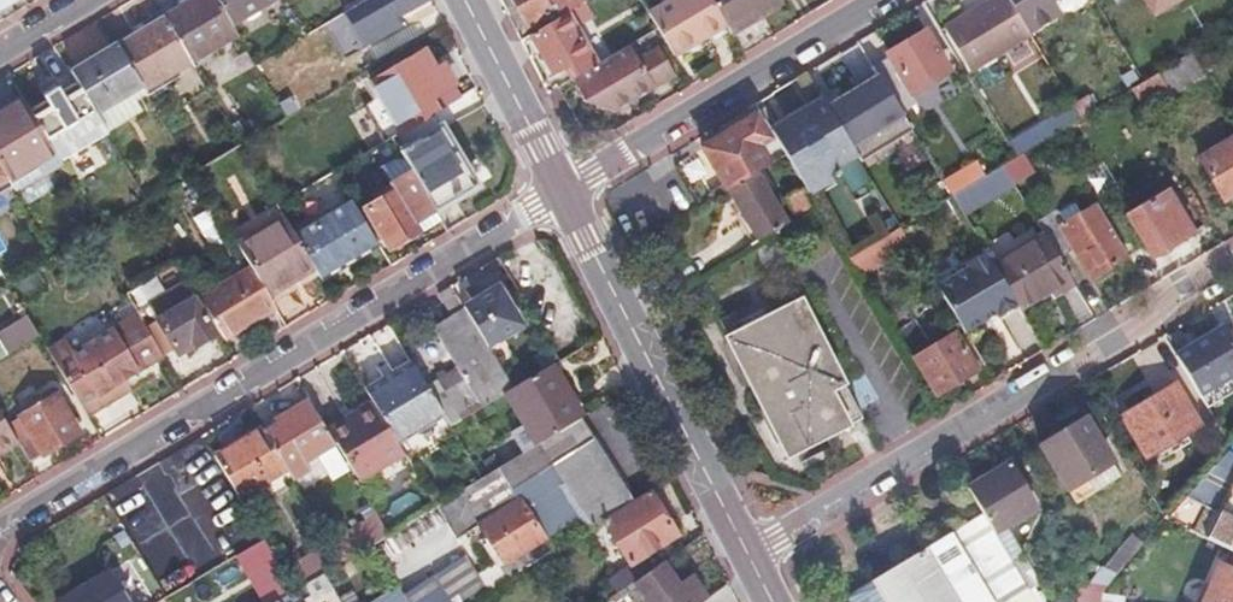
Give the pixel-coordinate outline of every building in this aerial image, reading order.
[(235,33),(229,25),(215,0),(192,0),(163,18),(189,61),(189,62),(235,34),(235,33)] [(271,0),(215,0),(229,25),(271,0)] [(430,0),(366,0),(363,2),(377,27),(430,0)] [(525,27),(548,16),(542,3),(547,0),(511,0),(525,27)] [(558,16),(581,2),(580,0),(547,0),(558,16)] [(708,0),(674,0),(648,16),(656,30),(672,57),(723,26),(708,0)] [(723,26),(727,32),(728,34),(730,33),(726,26),(747,13),(752,20),(762,14),(780,3),(779,0),(708,0),(723,26)] [(1007,0),(983,0),(985,3),(942,29),(969,72),(1029,36),(1027,34),(1007,0)] [(1027,34),(1058,15),(1050,2),(1053,0),(1007,0),(1027,34)] [(1153,13),(1177,0),(1145,0),(1153,13)] [(730,33),(752,20),(747,13),(726,26),(730,33)] [(565,14),(528,36),(553,77),(569,68),(575,78),(596,66),(565,14)] [(140,86),(142,90),(189,62),(189,61),(163,18),(116,46),(140,86)] [(672,57),(676,63),(727,32),(723,26),(672,57)] [(886,57),(871,67),(876,75),(899,112),(914,103),(910,96),(948,73),(924,32),(886,55),(886,57)] [(105,132),(107,136),(125,124),(113,103),(140,86),(116,46),(115,44),(68,71),(75,82),(105,132)] [(632,44),(596,66),(575,78),(572,80),(585,103),(613,112),(673,76),(657,49),(635,62),(630,54),(636,51),(632,44)] [(362,107),(384,143),(390,139),(443,107),(437,96),(447,90),(454,86),(442,65),(436,68),(431,72),(419,53),(363,86),(372,101),(362,107)] [(296,83),(289,73),(269,85),(275,95),(296,83)] [(1129,90),(1142,112),(1170,96),(1156,74),(1141,83),(1129,90)] [(899,112),(876,75),(824,105),(851,149),(902,118),(899,112)] [(45,99),(29,109),(59,159),(105,132),(75,82),(58,92),(56,89),(43,96),(45,99)] [(14,191),(62,164),(59,159),(29,109),(23,99),(0,113),(0,168),(6,178),(14,191)] [(824,105),(822,100),(770,132),(784,156),(808,195),(839,176),(834,168),(855,156),(851,149),(824,105)] [(1071,106),(1008,145),(1016,158),(1053,136),(1080,120),(1071,106)] [(702,150),(727,191),(754,174),(768,166),(757,146),(767,140),(754,119),(702,150)] [(440,127),(398,152),(411,174),(434,211),(477,186),(440,127)] [(1199,160),(1224,200),(1232,195),(1232,139),(1199,160)] [(952,196),(964,189),(986,176),(977,162),(942,183),(951,197),(952,196)] [(975,208),(1013,185),(1014,185),(1003,166),(986,176),(964,189),(975,208)] [(418,233),(440,220),(434,211),(411,174),(390,186),(393,191),(362,209),(387,249),(417,231),(418,233)] [(737,223),(751,247),(784,226),(754,174),(727,191),(743,219),(737,223)] [(810,206),(798,185),(781,195),(794,216),(810,206)] [(1150,259),(1198,230),(1197,229),(1192,232),(1166,192),(1125,217),(1150,259)] [(969,227),(958,209),(951,197),(899,228),(913,252),(924,246),(927,251),(969,227)] [(297,239),(315,269),(321,279),(377,246),(352,205),(297,239)] [(229,234),(251,270),(267,298),(315,269),(297,239),(277,207),(229,234)] [(1091,280),(1127,258),(1096,207),(1065,226),(1056,213),(1036,224),(1041,233),(1057,259),(1072,250),(1091,280)] [(906,242),(897,229),(847,260),(856,272),(906,242)] [(1053,300),(1074,287),(1057,259),(1041,233),(991,264),(1020,312),(1049,295),(1053,300)] [(6,284),(24,274),(15,261),(0,269),(0,274),(6,284)] [(200,301),(222,338),(274,308),(267,298),(251,270),(200,301)] [(522,327),(500,287),(464,308),(487,348),(522,327)] [(442,418),(448,427),(503,394),(507,392),(484,354),(487,353),(448,288),(437,294),(445,307),(453,320),(435,331),(457,369),(424,388),(442,418)] [(189,340),(192,345),(193,347),(213,335),(192,299),(156,320),(173,350),(189,340)] [(816,333),(799,300),(725,339),(745,376),(778,441),(786,457),(859,420),(849,398),(816,333)] [(46,352),(86,418),(114,401),(115,402),(116,401),(109,388),(123,380),(162,357),(136,315),(72,354),(64,341),(46,352)] [(38,337),(26,318),(0,334),(0,335),(11,352),(38,337)] [(1187,348),(1175,356),(1176,358),(1198,394),(1205,405),(1219,397),(1213,387),(1232,374),(1232,347),(1221,328),(1187,348)] [(992,382),(1015,368),(1008,357),(1012,355),(999,334),(973,350),(992,382)] [(976,371),(954,335),(914,359),(936,395),(976,371)] [(176,355),(192,345),(189,340),(173,350),(176,355)] [(1008,357),(1015,368),(1019,366),(1012,355),(1008,357)] [(370,404),(395,446),(442,418),(424,388),(411,366),(364,394),(370,404)] [(503,394),(522,426),(509,434),(521,455),(580,419),(550,366),(507,392),(503,394)] [(1213,387),(1219,397),(1205,405),(1207,408),(1232,392),(1232,374),(1213,387)] [(109,388),(116,401),(131,392),(123,380),(109,388)] [(1199,426),(1174,385),(1120,417),(1146,459),(1199,426)] [(17,443),(29,463),(78,435),(51,390),(37,398),(40,404),(19,416),(6,424),(17,443)] [(285,470),(292,481),(310,470),(305,462),(333,446),(324,431),(306,401),(276,419),(279,424),(263,434),(285,470)] [(370,404),(324,431),(333,446),(355,483),(401,455),(395,446),(370,404)] [(0,414),(0,453),(17,443),(6,424),(0,414)] [(600,521),(631,502),(580,419),(521,455),(458,492),(478,525),(485,538),(483,539),(485,543),(482,545),(493,564),(474,576),(466,561),(404,598),(406,601),(470,601),(550,552),(541,539),(575,518),(584,531),(600,521)] [(1109,462),(1083,420),(1039,447),(1066,489),(1084,478),(1109,462)] [(1222,433),(1230,446),(1232,442),(1232,421),(1222,433)] [(285,470),(263,434),(260,429),(213,456),(238,497),(285,470)] [(1164,517),(1187,530),(1198,509),(1212,516),(1201,537),(1232,553),(1232,451),(1228,448),(1164,517)] [(1118,476),(1109,462),(1084,478),(1093,492),(1118,476)] [(1007,464),(965,490),(981,516),(992,535),(1004,527),(1035,509),(1007,464)] [(434,506),(455,539),(478,525),(458,492),(434,506)] [(616,595),(634,582),(662,563),(682,549),(674,537),(675,536),(646,492),(631,502),(600,521),(602,523),(602,524),(629,566),(607,581),(616,595)] [(347,559),(387,535),(375,516),(335,538),(341,549),(347,559)] [(881,601),(1004,601),(1026,589),(1009,563),(992,535),(981,516),(869,583),(881,601)] [(1004,527),(992,535),(1009,563),(1019,557),(1021,555),(1004,527)] [(271,556),(261,539),(249,547),(259,563),(271,556)] [(1128,539),(1118,552),(1128,560),(1139,548),(1128,539)] [(292,569),(303,586),(322,574),(331,568),(325,559),(319,548),(298,561),(300,564),(292,569)] [(331,568),(347,559),(341,549),(325,559),(331,568)] [(1118,552),(1099,574),(1106,586),(1128,560),(1118,552)] [(1019,557),(1009,563),(1026,589),(1027,592),(1037,586),(1019,557)] [(183,572),(189,583),(210,570),(204,560),(183,572)] [(707,599),(692,578),(679,588),(662,563),(634,582),(648,601),(703,601),(707,599)] [(1216,564),(1200,601),(1232,601),(1232,571),(1216,564)] [(107,573),(57,601),(125,601),(107,573)] [(275,601),(339,601),(322,574),(303,586),(275,601)] [(1099,594),(1106,586),(1099,574),(1079,588),(1077,601),(1098,601),(1099,594)] [(845,598),(848,601),(881,601),(869,583),(845,598)]
